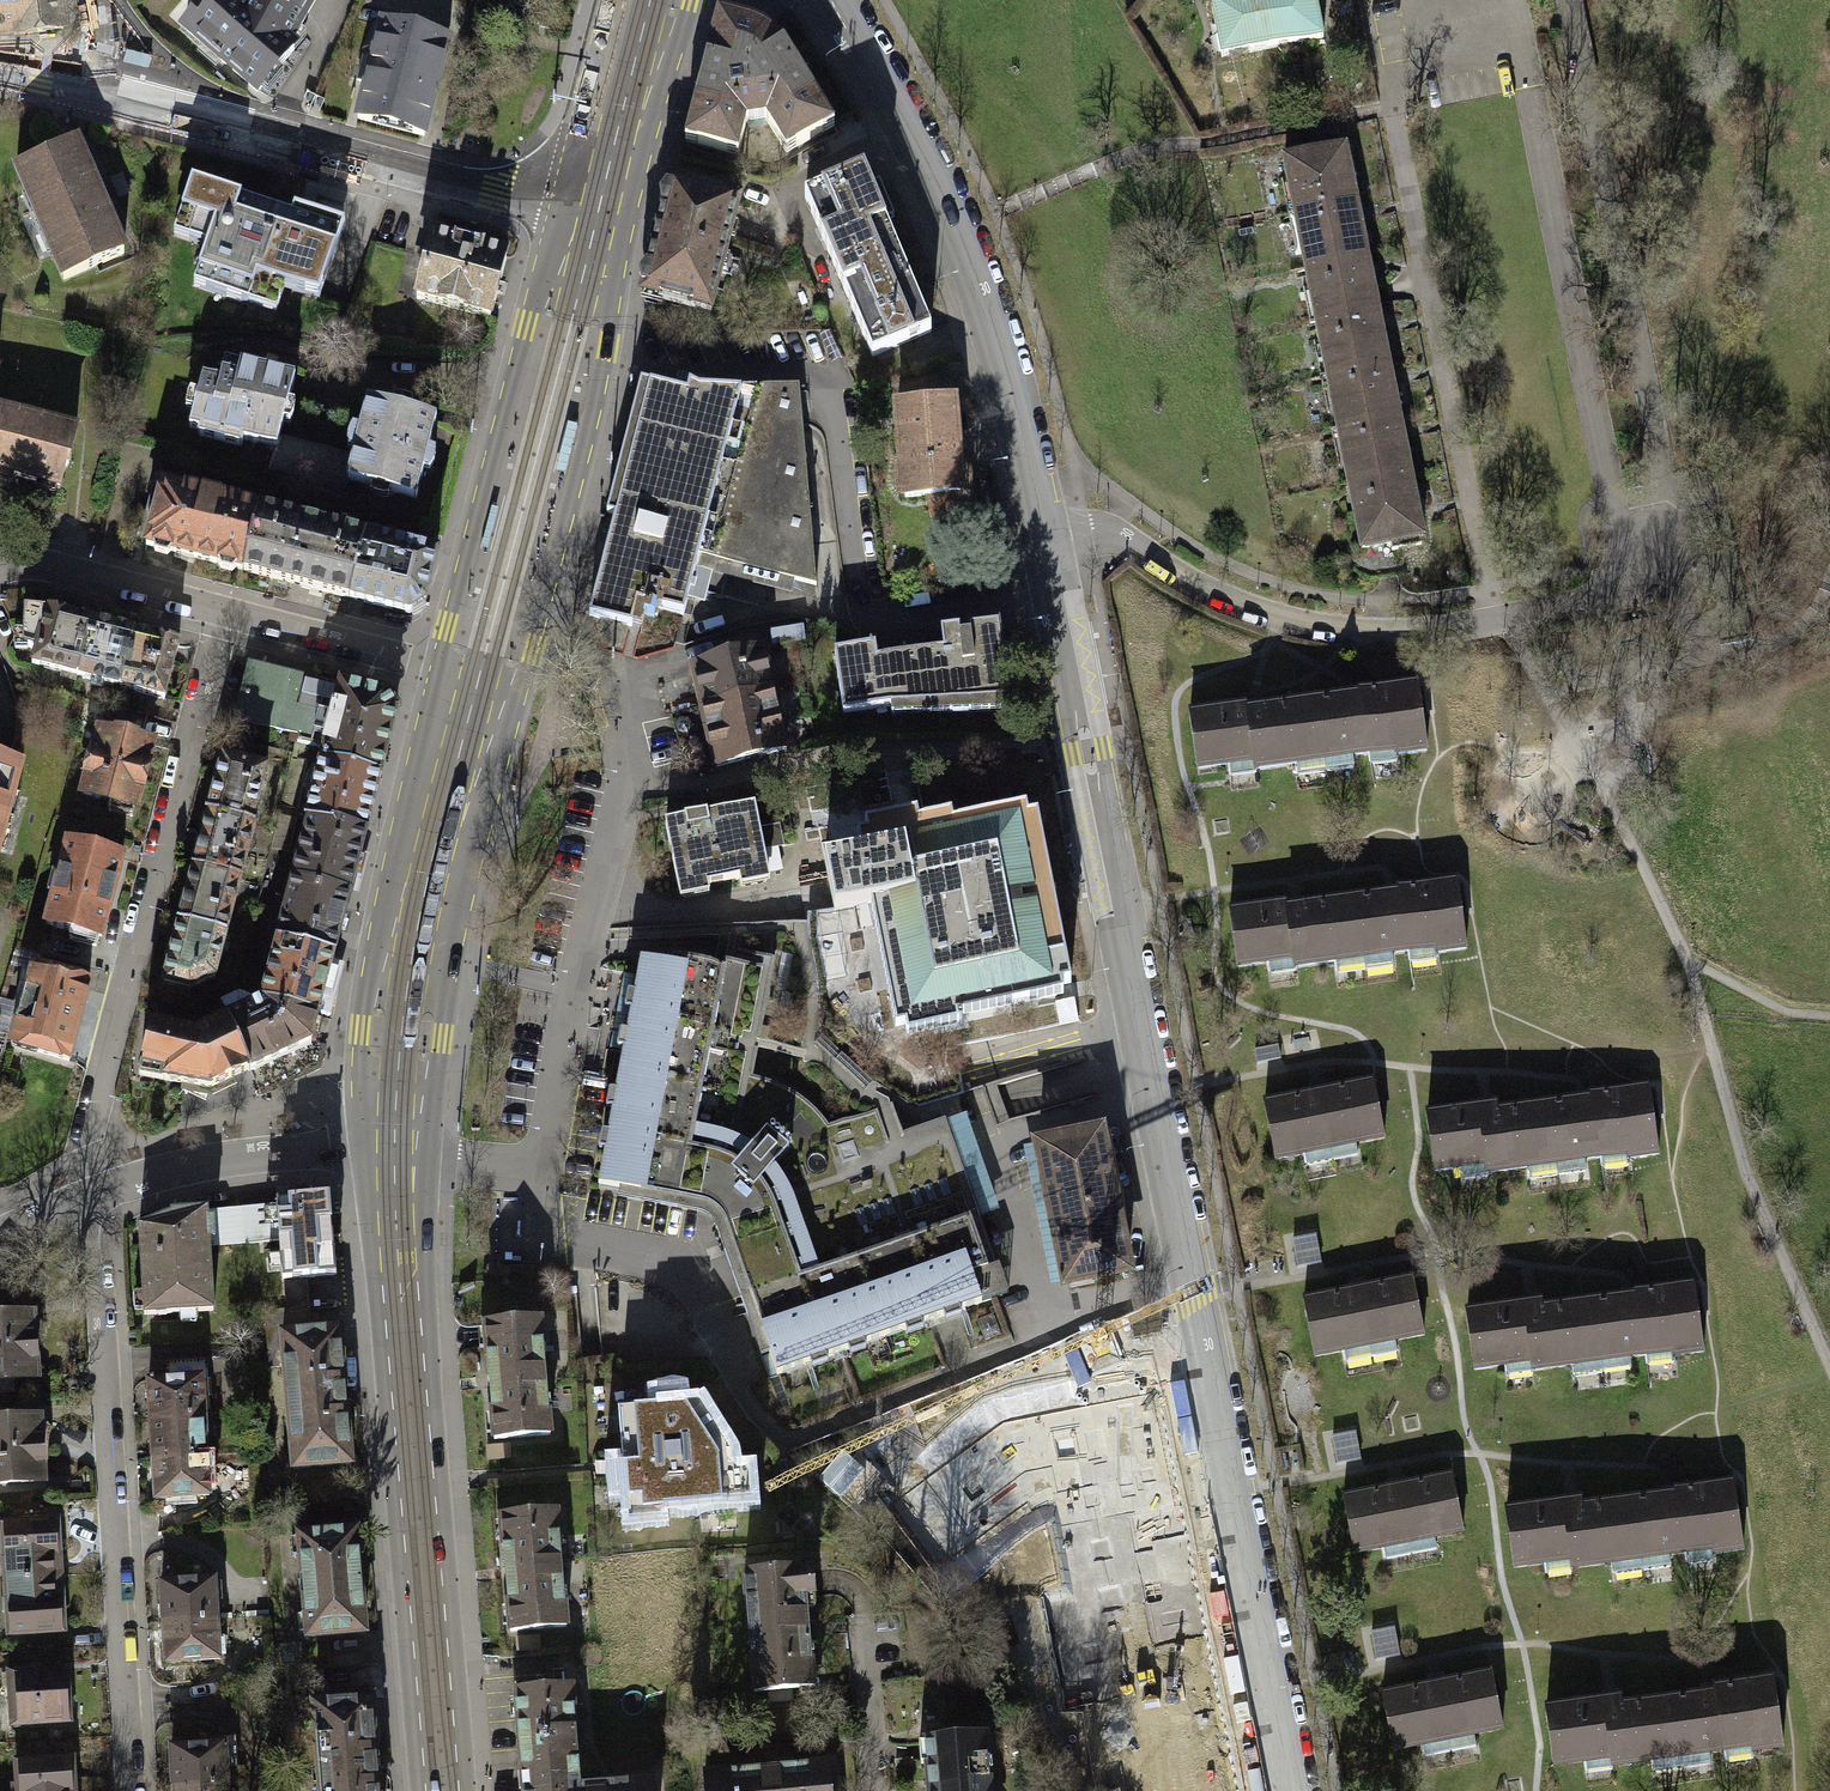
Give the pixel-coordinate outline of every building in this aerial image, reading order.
[(63,29),(59,0),(0,0),(0,36),(63,29)] [(180,28),(252,91),(289,48),(283,43),(294,29),(312,0),(246,0),(241,8),(233,0),(216,0),(206,10),(202,4),(180,28)] [(1212,3),(1223,57),(1322,37),(1314,0),(1225,0),(1212,3)] [(746,64),(769,32),(716,13),(683,138),(738,152),(745,122),(754,121),(749,87),(755,82),(746,64)] [(364,80),(354,116),(419,133),(443,42),(377,25),(368,59),(361,57),(355,78),(364,80)] [(749,87),(754,121),(765,119),(786,152),(833,126),(784,43),(769,32),(746,64),(755,82),(749,87)] [(118,253),(71,141),(11,167),(23,194),(29,192),(53,249),(47,251),(59,278),(118,253)] [(1279,159),(1290,214),(1350,202),(1344,176),(1351,174),(1346,149),(1340,150),(1340,147),(1279,159)] [(871,356),(931,330),(864,171),(803,197),(871,356)] [(122,174),(110,179),(118,199),(131,193),(122,174)] [(738,200),(671,183),(642,293),(709,311),(738,200)] [(189,216),(192,222),(201,239),(211,243),(193,289),(193,299),(199,308),(209,313),(209,305),(225,311),(228,299),(242,298),(252,296),(264,295),(264,297),(272,297),(272,301),(280,299),(300,243),(300,235),(284,220),(257,211),(260,202),(233,193),(231,203),(203,193),(199,193),(195,196),(192,206),(189,216)] [(1351,210),(1350,202),(1290,214),(1301,267),(1361,255),(1351,210)] [(423,277),(416,305),(492,325),(511,258),(433,237),(428,256),(419,254),(414,275),(423,277)] [(1301,267),(1313,321),(1372,309),(1364,270),(1361,255),(1301,267)] [(1375,324),(1372,309),(1313,321),(1322,375),(1383,363),(1375,324)] [(1322,375),(1333,430),(1395,418),(1387,379),(1383,363),(1322,375)] [(202,376),(189,426),(199,428),(197,435),(238,446),(241,438),(272,446),(275,447),(278,437),(281,423),(288,425),(293,416),(293,405),(286,404),(293,379),(240,365),(237,377),(221,373),(219,381),(202,376)] [(698,390),(689,384),(686,394),(640,382),(622,452),(606,514),(614,516),(588,614),(622,623),(630,625),(636,601),(645,604),(642,614),(652,617),(655,606),(683,613),(698,556),(817,587),(798,385),(738,386),(737,391),(698,390)] [(80,417),(0,400),(0,466),(66,480),(80,417)] [(350,455),(344,479),(348,480),(415,498),(422,468),(429,470),(433,460),(434,449),(428,447),(435,418),(366,400),(358,429),(351,427),(345,438),(345,449),(352,450),(350,455)] [(938,492),(950,527),(979,519),(970,490),(967,464),(956,464),(952,401),(897,405),(903,494),(938,492)] [(1398,434),(1395,418),(1333,430),(1344,484),(1405,471),(1398,434)] [(267,468),(300,476),(308,444),(278,437),(275,447),(272,446),(267,468)] [(320,448),(308,444),(300,476),(312,479),(320,448)] [(350,455),(320,448),(312,479),(346,488),(348,480),(344,479),(350,455)] [(1414,513),(1405,471),(1344,484),(1357,547),(1386,541),(1387,549),(1416,544),(1414,536),(1418,535),(1414,513)] [(235,568),(243,570),(258,510),(160,484),(145,544),(153,546),(155,555),(164,557),(169,551),(216,564),(219,571),(230,573),(235,568)] [(243,570),(350,597),(365,538),(258,510),(243,570)] [(436,556),(365,538),(350,597),(407,612),(423,604),(436,556)] [(28,662),(74,675),(89,620),(47,607),(18,605),(17,629),(25,629),(23,645),(32,648),(28,662)] [(74,675),(115,686),(130,631),(89,620),(74,675)] [(908,707),(1010,699),(1003,658),(997,621),(967,626),(968,635),(959,637),(958,626),(939,629),(943,649),(884,658),(877,659),(875,646),(834,653),(843,713),(907,703),(908,707)] [(175,643),(130,631),(115,686),(160,698),(175,643)] [(691,663),(701,704),(769,688),(759,647),(691,663)] [(295,740),(322,747),(339,684),(328,681),(329,675),(322,673),(320,680),(247,661),(232,718),(297,734),(295,740)] [(1309,700),(1320,770),(1348,766),(1346,754),(1364,751),(1366,763),(1392,759),(1391,753),(1420,749),(1410,681),(1351,689),(1352,693),(1350,693),(1309,700)] [(322,747),(319,762),(378,777),(395,712),(398,699),(385,695),(339,684),(322,747)] [(784,750),(769,688),(701,704),(716,766),(784,750)] [(1320,770),(1309,700),(1306,700),(1258,707),(1245,709),(1244,702),(1184,711),(1193,767),(1223,762),(1225,775),(1240,773),(1251,771),(1250,769),(1290,762),(1292,774),(1320,770)] [(96,730),(79,792),(132,807),(150,744),(96,730)] [(221,757),(206,812),(250,823),(265,769),(221,757)] [(12,762),(0,759),(0,812),(12,762)] [(304,819),(307,820),(364,834),(378,777),(319,762),(304,819)] [(767,873),(762,850),(758,827),(754,807),(666,825),(678,890),(767,873)] [(860,852),(823,860),(833,909),(869,902),(894,1026),(905,1023),(907,1034),(958,1023),(956,1014),(1062,993),(1060,984),(1070,982),(1037,817),(1027,818),(1025,809),(953,823),(951,815),(917,822),(916,813),(905,815),(864,823),(866,834),(857,836),(860,852)] [(254,824),(250,823),(206,812),(193,865),(240,877),(254,824)] [(307,820),(291,881),(348,895),(354,870),(364,834),(307,820)] [(779,823),(758,827),(762,850),(784,846),(779,823)] [(65,842),(43,923),(69,930),(70,925),(98,932),(118,856),(65,842)] [(193,865),(178,922),(226,934),(240,877),(193,865)] [(1349,898),(1359,969),(1388,965),(1386,954),(1404,951),(1406,961),(1432,958),(1431,952),(1460,947),(1450,880),(1391,888),(1392,892),(1349,898)] [(291,881),(276,942),(333,956),(336,945),(348,895),(291,881)] [(1359,969),(1349,898),(1348,899),(1297,906),(1287,907),(1285,900),(1224,909),(1233,966),(1263,961),(1265,974),(1291,970),(1290,967),(1330,961),(1332,973),(1359,969)] [(214,978),(226,934),(178,922),(162,982),(189,988),(214,978)] [(326,984),(333,956),(276,942),(260,1001),(317,1016),(326,984)] [(890,1104),(828,1125),(820,1114),(814,1109),(807,1103),(798,1095),(795,1093),(782,1086),(774,1084),(767,1080),(752,1077),(775,958),(737,946),(735,960),(724,958),(722,968),(671,958),(669,967),(641,961),(636,983),(625,981),(616,1023),(628,1025),(627,1031),(626,1036),(621,1035),(617,1052),(624,1053),(615,1095),(609,1094),(606,1111),(612,1112),(608,1135),(602,1134),(599,1151),(605,1152),(598,1186),(661,1199),(660,1207),(677,1211),(679,1201),(703,1206),(710,1209),(716,1213),(721,1218),(724,1224),(733,1250),(725,1253),(748,1319),(756,1317),(776,1374),(810,1363),(812,1368),(828,1363),(826,1357),(848,1350),(850,1355),(866,1349),(864,1344),(905,1329),(907,1335),(923,1329),(921,1324),(943,1316),(945,1322),(961,1316),(959,1310),(1008,1293),(999,1265),(988,1269),(972,1222),(911,1243),(866,1259),(831,1161),(902,1136),(901,1135),(890,1104)] [(27,971),(8,1042),(64,1056),(82,986),(27,971)] [(1073,998),(1054,1001),(1058,1025),(1077,1021),(1073,998)] [(260,1001),(224,1018),(247,1070),(310,1040),(317,1016),(260,1001)] [(208,1087),(247,1070),(224,1018),(192,1033),(152,1024),(137,1074),(208,1087)] [(1278,1044),(1253,1049),(1256,1064),(1281,1059),(1278,1044)] [(1318,1089),(1259,1102),(1272,1159),(1299,1153),(1302,1165),(1353,1154),(1351,1142),(1381,1136),(1374,1106),(1369,1079),(1318,1089)] [(1543,1105),(1553,1175),(1582,1171),(1580,1160),(1596,1158),(1597,1167),(1626,1163),(1625,1158),(1654,1154),(1644,1086),(1585,1095),(1586,1099),(1583,1099),(1543,1105)] [(1553,1175),(1543,1105),(1539,1106),(1494,1112),(1493,1105),(1487,1106),(1421,1115),(1430,1172),(1457,1168),(1459,1180),(1485,1176),(1484,1174),(1524,1168),(1526,1179),(1553,1175)] [(965,1114),(945,1120),(980,1218),(999,1211),(965,1114)] [(901,1135),(902,1136),(831,1161),(866,1259),(911,1243),(972,1222),(980,1219),(980,1218),(945,1120),(945,1119),(901,1135)] [(1101,1131),(1038,1144),(1065,1283),(1128,1271),(1101,1131)] [(281,1240),(284,1277),(305,1275),(330,1273),(324,1198),(278,1202),(278,1204),(281,1240)] [(244,1243),(281,1240),(278,1204),(241,1207),(244,1243)] [(241,1207),(205,1210),(208,1246),(244,1243),(241,1207)] [(171,1212),(137,1227),(141,1313),(210,1310),(208,1246),(205,1210),(171,1212)] [(1316,1234),(1291,1238),(1297,1267),(1321,1262),(1316,1234)] [(308,1306),(305,1275),(284,1277),(286,1307),(301,1306),(308,1306)] [(1357,1287),(1298,1299),(1310,1356),(1338,1351),(1340,1362),(1392,1351),(1389,1340),(1419,1334),(1407,1276),(1357,1287)] [(1587,1301),(1597,1371),(1625,1367),(1624,1356),(1639,1353),(1640,1362),(1669,1358),(1669,1354),(1697,1349),(1688,1282),(1629,1290),(1629,1294),(1587,1301)] [(1597,1371),(1587,1301),(1583,1301),(1538,1308),(1537,1301),(1533,1301),(1462,1311),(1470,1368),(1501,1363),(1503,1376),(1528,1372),(1528,1369),(1568,1363),(1569,1375),(1597,1371)] [(303,1330),(301,1306),(286,1307),(263,1309),(267,1365),(286,1364),(283,1331),(303,1330)] [(0,1317),(0,1377),(28,1376),(27,1317),(0,1317)] [(537,1320),(482,1325),(484,1337),(488,1382),(493,1439),(548,1434),(537,1320)] [(303,1330),(283,1331),(286,1364),(294,1465),(349,1461),(338,1327),(303,1330)] [(169,1362),(170,1380),(200,1378),(199,1360),(169,1362)] [(203,1418),(200,1378),(170,1380),(148,1382),(150,1421),(203,1418)] [(652,1404),(614,1407),(618,1460),(608,1461),(609,1465),(612,1495),(625,1494),(627,1512),(739,1502),(734,1451),(702,1400),(679,1402),(678,1391),(652,1393),(652,1404)] [(921,1451),(943,1527),(1122,1475),(1099,1399),(921,1451)] [(205,1456),(203,1418),(150,1421),(152,1459),(205,1456)] [(0,1423),(0,1481),(38,1479),(35,1421),(0,1423)] [(1355,1431),(1331,1435),(1336,1464),(1361,1460),(1355,1431)] [(207,1496),(205,1456),(152,1459),(155,1499),(207,1496)] [(1397,1483),(1338,1495),(1350,1553),(1378,1547),(1380,1558),(1432,1548),(1429,1536),(1459,1530),(1447,1473),(1397,1483)] [(1169,1790),(1234,1790),(1176,1474),(1113,1485),(1169,1790)] [(1625,1499),(1636,1569),(1664,1565),(1662,1554),(1678,1552),(1679,1561),(1708,1557),(1708,1552),(1736,1548),(1727,1480),(1671,1488),(1668,1489),(1668,1493),(1625,1499)] [(1636,1569),(1625,1499),(1621,1500),(1577,1506),(1576,1499),(1571,1500),(1501,1510),(1509,1566),(1540,1562),(1541,1574),(1567,1570),(1567,1568),(1607,1562),(1608,1573),(1636,1569)] [(555,1511),(500,1515),(504,1573),(508,1630),(564,1626),(555,1511)] [(1,1525),(5,1578),(57,1574),(53,1522),(1,1525)] [(355,1529),(299,1533),(306,1635),(362,1631),(355,1529)] [(739,1574),(750,1691),(809,1685),(803,1618),(801,1597),(810,1596),(808,1567),(739,1574)] [(61,1627),(57,1574),(5,1578),(9,1631),(61,1627)] [(160,1581),(163,1623),(215,1619),(212,1578),(160,1581)] [(216,1658),(215,1619),(163,1623),(165,1661),(216,1658)] [(1394,1627),(1370,1631),(1375,1661),(1400,1656),(1394,1627)] [(62,1667),(7,1671),(11,1720),(65,1716),(62,1667)] [(1436,1680),(1377,1692),(1389,1750),(1417,1744),(1420,1755),(1471,1745),(1469,1733),(1498,1727),(1486,1670),(1436,1680)] [(1666,1696),(1677,1766),(1705,1762),(1703,1751),(1719,1749),(1720,1758),(1749,1754),(1749,1749),(1777,1745),(1767,1677),(1709,1686),(1709,1690),(1707,1690),(1666,1696)] [(311,1704),(318,1790),(376,1790),(367,1685),(337,1688),(339,1702),(311,1704)] [(523,1790),(558,1790),(557,1776),(577,1773),(574,1740),(568,1685),(512,1691),(523,1790)] [(1677,1766),(1666,1696),(1661,1697),(1618,1703),(1617,1696),(1610,1697),(1542,1707),(1550,1763),(1581,1759),(1582,1771),(1608,1768),(1608,1765),(1648,1759),(1649,1770),(1677,1766)] [(928,1790),(987,1790),(981,1732),(917,1738),(920,1763),(925,1762),(928,1790)] [(169,1749),(172,1785),(224,1783),(222,1743),(169,1749)] [(19,1790),(70,1790),(69,1770),(69,1759),(18,1762),(19,1790)] [(827,1764),(741,1771),(701,1774),(702,1790),(829,1790),(827,1764)] [(577,1773),(557,1776),(558,1790),(650,1790),(649,1779),(578,1786),(577,1773)] [(224,1783),(172,1785),(172,1790),(225,1790),(224,1783)]
